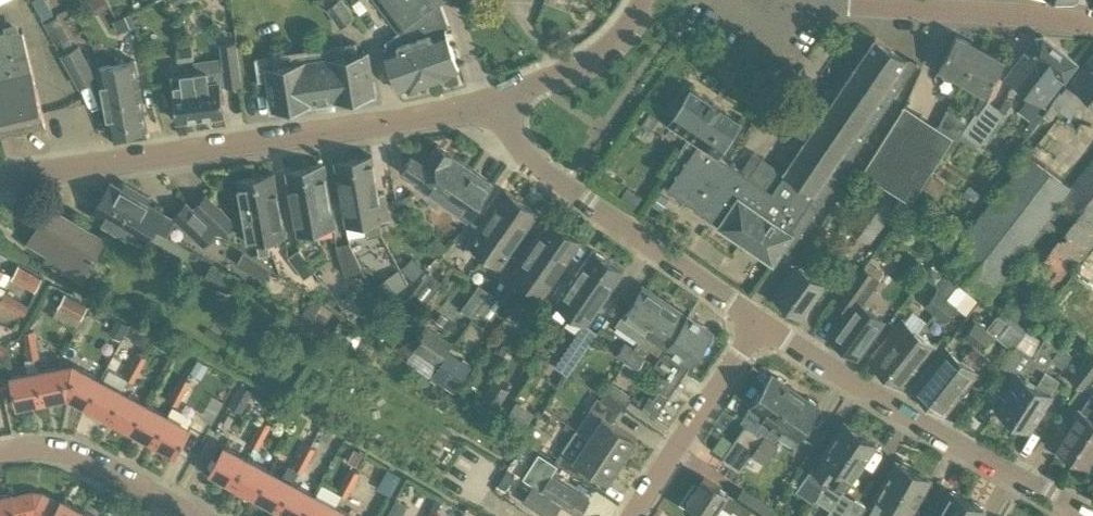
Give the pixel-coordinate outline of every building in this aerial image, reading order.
[(321,10),(326,7),(340,27),(355,15),(344,0),(314,0),(321,10)] [(429,80),(414,40),(417,39),(412,24),(430,11),(422,0),(372,0),(395,35),(384,43),(386,50),(385,51),(399,91),(429,80)] [(429,80),(459,69),(445,29),(443,30),(431,11),(445,0),(422,0),(430,11),(412,24),(417,39),(414,40),(429,80)] [(57,12),(43,20),(59,48),(73,40),(57,12)] [(112,20),(118,33),(135,25),(130,13),(112,20)] [(23,32),(6,36),(5,32),(0,34),(0,128),(10,126),(12,132),(18,130),(18,131),(19,132),(20,133),(21,133),(22,134),(23,134),(24,133),(25,132),(26,131),(26,129),(26,128),(45,124),(23,32)] [(963,79),(981,47),(957,34),(940,67),(963,79)] [(1045,38),(1036,37),(1006,77),(1030,94),(1018,111),(1030,121),(1027,125),(1031,127),(1047,107),(1045,106),(1078,61),(1045,38)] [(873,40),(864,54),(814,129),(853,155),(917,62),(916,62),(913,65),(906,60),(875,38),(873,40)] [(194,73),(200,118),(224,114),(219,83),(225,83),(226,86),(241,84),(235,42),(220,44),(222,57),(192,61),(194,73)] [(257,81),(267,80),(271,109),(371,94),(366,54),(356,55),(354,45),(254,59),(257,81)] [(78,47),(63,55),(80,86),(95,77),(78,47)] [(1004,60),(981,47),(963,79),(987,92),(1004,60)] [(178,50),(180,62),(192,60),(190,48),(178,50)] [(1092,93),(1092,55),(1071,83),(1090,97),(1092,93)] [(133,62),(116,65),(127,133),(145,130),(133,62)] [(127,133),(116,65),(98,67),(110,136),(127,133)] [(200,118),(194,73),(170,76),(176,121),(200,118)] [(1070,117),(1086,96),(1070,83),(1062,92),(1060,91),(1051,104),(1070,117)] [(668,122),(698,142),(717,154),(739,121),(690,88),(668,122)] [(976,113),(985,101),(980,97),(973,110),(976,113)] [(968,125),(963,132),(983,145),(1006,114),(1005,114),(1012,104),(1005,99),(998,109),(985,101),(976,113),(968,125)] [(862,170),(869,175),(910,202),(911,202),(954,138),(957,140),(963,132),(968,125),(946,110),(938,126),(905,105),(862,170)] [(698,142),(672,181),(668,187),(720,223),(719,225),(773,261),(783,247),(788,250),(799,234),(802,234),(802,230),(802,229),(811,217),(815,216),(814,213),(821,203),(824,202),(824,198),(831,188),(834,188),(833,184),(840,174),(844,173),(843,170),(850,160),(854,159),(853,155),(814,129),(781,177),(760,163),(764,158),(762,157),(762,158),(750,176),(741,170),(717,154),(698,142)] [(450,207),(474,171),(454,156),(454,155),(438,144),(428,159),(426,158),(423,162),(414,156),(404,171),(419,181),(417,184),(450,207)] [(1010,158),(1001,151),(995,160),(1003,167),(1010,158)] [(983,296),(1070,184),(1031,153),(943,266),(983,296)] [(372,156),(354,159),(365,222),(367,235),(381,233),(379,220),(388,218),(384,193),(379,193),(372,156)] [(336,162),(346,225),(365,222),(354,159),(336,162)] [(1016,261),(1059,293),(1092,248),(1092,159),(1016,261)] [(323,165),(305,168),(316,231),(334,228),(323,165)] [(316,231),(305,168),(287,171),(297,235),(316,231)] [(493,184),(474,171),(450,207),(469,220),(493,184)] [(274,173),(256,176),(266,240),(267,239),(285,236),(274,173)] [(923,188),(934,196),(943,182),(932,174),(923,188)] [(266,240),(256,176),(237,179),(248,243),(256,242),(259,255),(270,253),(267,239),(266,240)] [(110,181),(100,199),(155,229),(168,236),(177,219),(204,243),(213,234),(219,238),(221,236),(221,235),(192,208),(186,202),(174,215),(164,211),(164,213),(146,203),(150,197),(125,183),(122,188),(110,181)] [(639,199),(626,189),(620,197),(633,207),(639,199)] [(486,256),(522,200),(506,190),(468,244),(475,249),(460,270),(468,276),(484,254),(486,256)] [(891,216),(888,213),(893,207),(875,193),(847,227),(868,244),(891,216)] [(192,208),(221,235),(234,221),(206,194),(192,208)] [(669,200),(661,194),(653,205),(661,211),(669,200)] [(155,229),(100,199),(97,205),(92,202),(88,210),(92,213),(91,215),(145,246),(155,229)] [(522,200),(486,256),(500,266),(538,211),(522,200)] [(105,236),(95,229),(51,202),(27,242),(50,255),(48,259),(80,278),(105,236)] [(529,285),(565,230),(549,220),(513,274),(529,285)] [(581,241),(565,230),(529,285),(545,295),(581,241)] [(349,242),(335,244),(345,274),(362,268),(349,242)] [(315,270),(299,249),(287,257),(303,278),(315,270)] [(270,268),(244,250),(233,269),(253,281),(257,274),(264,278),(270,268)] [(572,314),(609,260),(593,250),(557,304),(572,314)] [(411,279),(422,269),(411,257),(401,268),(411,279)] [(624,271),(609,260),(572,314),(584,322),(587,325),(624,271)] [(235,275),(212,263),(200,282),(223,295),(235,275)] [(801,315),(824,283),(832,274),(817,263),(810,273),(796,263),(773,295),(801,315)] [(18,265),(12,276),(11,278),(35,291),(42,278),(18,265)] [(442,282),(441,282),(429,272),(430,270),(426,267),(398,292),(420,310),(442,282)] [(857,357),(884,321),(862,305),(880,280),(864,268),(839,303),(849,311),(830,337),(833,339),(833,341),(838,345),(840,344),(847,349),(847,352),(852,356),(855,355),(857,357)] [(374,286),(383,299),(407,283),(398,269),(374,286)] [(934,312),(958,283),(959,282),(949,274),(939,287),(925,305),(934,312)] [(477,311),(490,291),(479,283),(461,308),(472,317),(477,311)] [(958,283),(934,312),(944,319),(957,302),(967,290),(958,283)] [(640,338),(665,301),(643,285),(617,323),(640,338)] [(17,297),(5,291),(0,300),(12,307),(17,297)] [(490,291),(477,311),(488,320),(497,307),(502,299),(490,291)] [(88,306),(65,293),(53,314),(77,327),(88,306)] [(24,313),(29,304),(17,297),(12,307),(24,313)] [(320,304),(311,299),(301,315),(310,321),(320,304)] [(634,347),(624,362),(636,370),(645,355),(649,348),(660,355),(662,351),(666,344),(668,345),(687,316),(665,301),(640,338),(634,347)] [(426,310),(434,316),(440,309),(432,303),(426,310)] [(668,345),(666,344),(662,351),(669,355),(667,358),(686,370),(686,371),(713,331),(688,314),(687,316),(668,345)] [(986,327),(973,343),(982,351),(995,335),(1010,347),(1021,333),(996,315),(986,327)] [(885,374),(919,331),(902,317),(868,360),(885,374)] [(112,329),(124,335),(129,325),(117,319),(112,329)] [(973,343),(986,327),(977,319),(963,336),(973,343)] [(587,325),(584,322),(554,365),(568,374),(568,373),(569,373),(597,331),(587,325)] [(139,324),(134,334),(136,342),(147,347),(155,333),(139,324)] [(429,327),(413,350),(436,365),(452,343),(429,327)] [(37,344),(34,331),(23,333),(26,346),(37,344)] [(919,331),(885,374),(902,387),(936,345),(919,331)] [(1013,419),(1045,369),(1044,369),(1050,360),(1059,346),(1058,345),(1045,335),(1033,354),(1015,343),(1000,362),(1013,371),(1004,386),(1009,389),(997,408),(1013,419)] [(509,360),(516,348),(504,340),(497,352),(509,360)] [(624,362),(634,347),(623,340),(613,355),(624,362)] [(39,357),(37,344),(26,346),(29,359),(34,358),(39,357)] [(927,401),(960,358),(944,345),(910,387),(927,401)] [(1059,346),(1050,360),(1064,369),(1073,354),(1059,346)] [(1070,377),(1083,387),(1092,374),(1092,348),(1070,377)] [(651,396),(643,407),(642,409),(654,417),(686,370),(667,358),(669,355),(662,351),(660,355),(654,365),(665,372),(658,383),(661,385),(654,399),(651,396)] [(140,370),(147,358),(137,353),(131,365),(140,370)] [(42,401),(36,371),(34,358),(29,359),(25,360),(27,373),(11,377),(17,406),(42,401)] [(960,358),(927,401),(944,414),(978,372),(960,358)] [(201,378),(208,366),(197,360),(190,372),(201,378)] [(87,406),(101,380),(72,364),(60,366),(66,396),(67,395),(87,406)] [(134,383),(140,370),(131,365),(124,377),(134,383)] [(66,396),(60,366),(36,371),(42,401),(66,396)] [(1058,378),(1045,369),(1013,419),(1029,429),(1052,393),(1051,391),(1058,378)] [(772,425),(795,391),(785,384),(784,380),(778,376),(775,377),(772,375),(752,403),(766,414),(763,419),(772,425)] [(9,386),(6,376),(0,377),(0,388),(9,386)] [(184,394),(190,382),(181,377),(174,389),(184,394)] [(109,418),(123,391),(101,380),(87,406),(109,418)] [(507,390),(494,381),(480,404),(493,412),(507,390)] [(240,384),(229,403),(241,411),(252,391),(240,384)] [(178,406),(178,405),(184,394),(174,389),(168,401),(172,403),(178,406)] [(131,430),(145,403),(123,391),(109,418),(131,430)] [(806,399),(795,391),(772,425),(781,431),(785,427),(800,436),(819,407),(816,405),(815,402),(809,398),(806,399)] [(1092,429),(1092,394),(1090,392),(1056,446),(1074,458),(1092,429)] [(591,408),(603,416),(590,436),(624,459),(638,439),(612,421),(620,410),(598,396),(591,408)] [(167,415),(166,415),(145,403),(131,430),(153,441),(167,415)] [(175,453),(189,427),(177,420),(184,408),(178,405),(178,406),(172,403),(166,415),(167,415),(153,441),(175,453)] [(265,437),(271,425),(262,419),(255,431),(265,437)] [(824,456),(818,466),(817,466),(809,478),(823,487),(861,431),(844,420),(822,455),(824,456)] [(752,456),(766,436),(743,421),(718,460),(740,474),(752,456)] [(1074,458),(1086,466),(1087,465),(1092,468),(1092,429),(1074,458)] [(624,459),(590,436),(588,439),(575,430),(555,460),(577,474),(584,464),(610,480),(624,459)] [(258,449),(265,437),(255,431),(249,443),(258,449)] [(823,487),(816,497),(831,507),(826,515),(844,515),(855,499),(842,491),(846,484),(853,475),(856,477),(878,441),(861,431),(823,487)] [(766,436),(752,456),(766,465),(779,444),(766,436)] [(309,461),(315,449),(306,443),(299,455),(309,461)] [(233,484),(247,457),(225,445),(210,472),(233,484)] [(356,465),(362,453),(354,449),(347,461),(356,465)] [(302,473),(309,461),(299,455),(293,467),(299,471),(302,473)] [(255,496),(269,469),(247,457),(233,484),(255,496)] [(914,469),(897,460),(877,496),(879,498),(874,507),(873,507),(867,515),(886,515),(887,515),(914,469)] [(277,508),(291,481),(293,482),(299,471),(293,467),(288,465),(282,476),(269,469),(255,496),(277,508)] [(353,485),(360,473),(350,467),(344,479),(353,485)] [(387,499),(400,475),(388,468),(375,492),(387,499)] [(914,469),(887,515),(889,515),(907,515),(908,514),(910,515),(930,479),(914,469)] [(534,484),(532,486),(523,500),(544,514),(554,499),(578,515),(589,499),(551,475),(541,489),(534,484)] [(752,509),(764,515),(768,515),(774,506),(743,485),(735,496),(702,476),(684,507),(699,515),(713,515),(719,506),(732,514),(733,512),(740,515),(747,515),(752,509)] [(347,497),(353,485),(344,479),(337,492),(347,497)] [(314,494),(293,482),(291,481),(277,508),(292,515),(301,515),(314,494)] [(968,500),(951,491),(937,515),(959,515),(968,500)] [(60,502),(43,493),(32,492),(13,497),(17,515),(53,515),(60,502)] [(13,497),(13,493),(0,496),(0,515),(17,515),(13,497)] [(336,506),(314,494),(301,515),(330,515),(336,506)] [(844,515),(860,515),(866,505),(855,499),(844,515)] [(84,512),(61,500),(60,502),(53,515),(82,515),(84,512)] [(968,500),(959,515),(980,515),(984,509),(968,500)] [(336,506),(330,515),(355,515),(336,506)]
